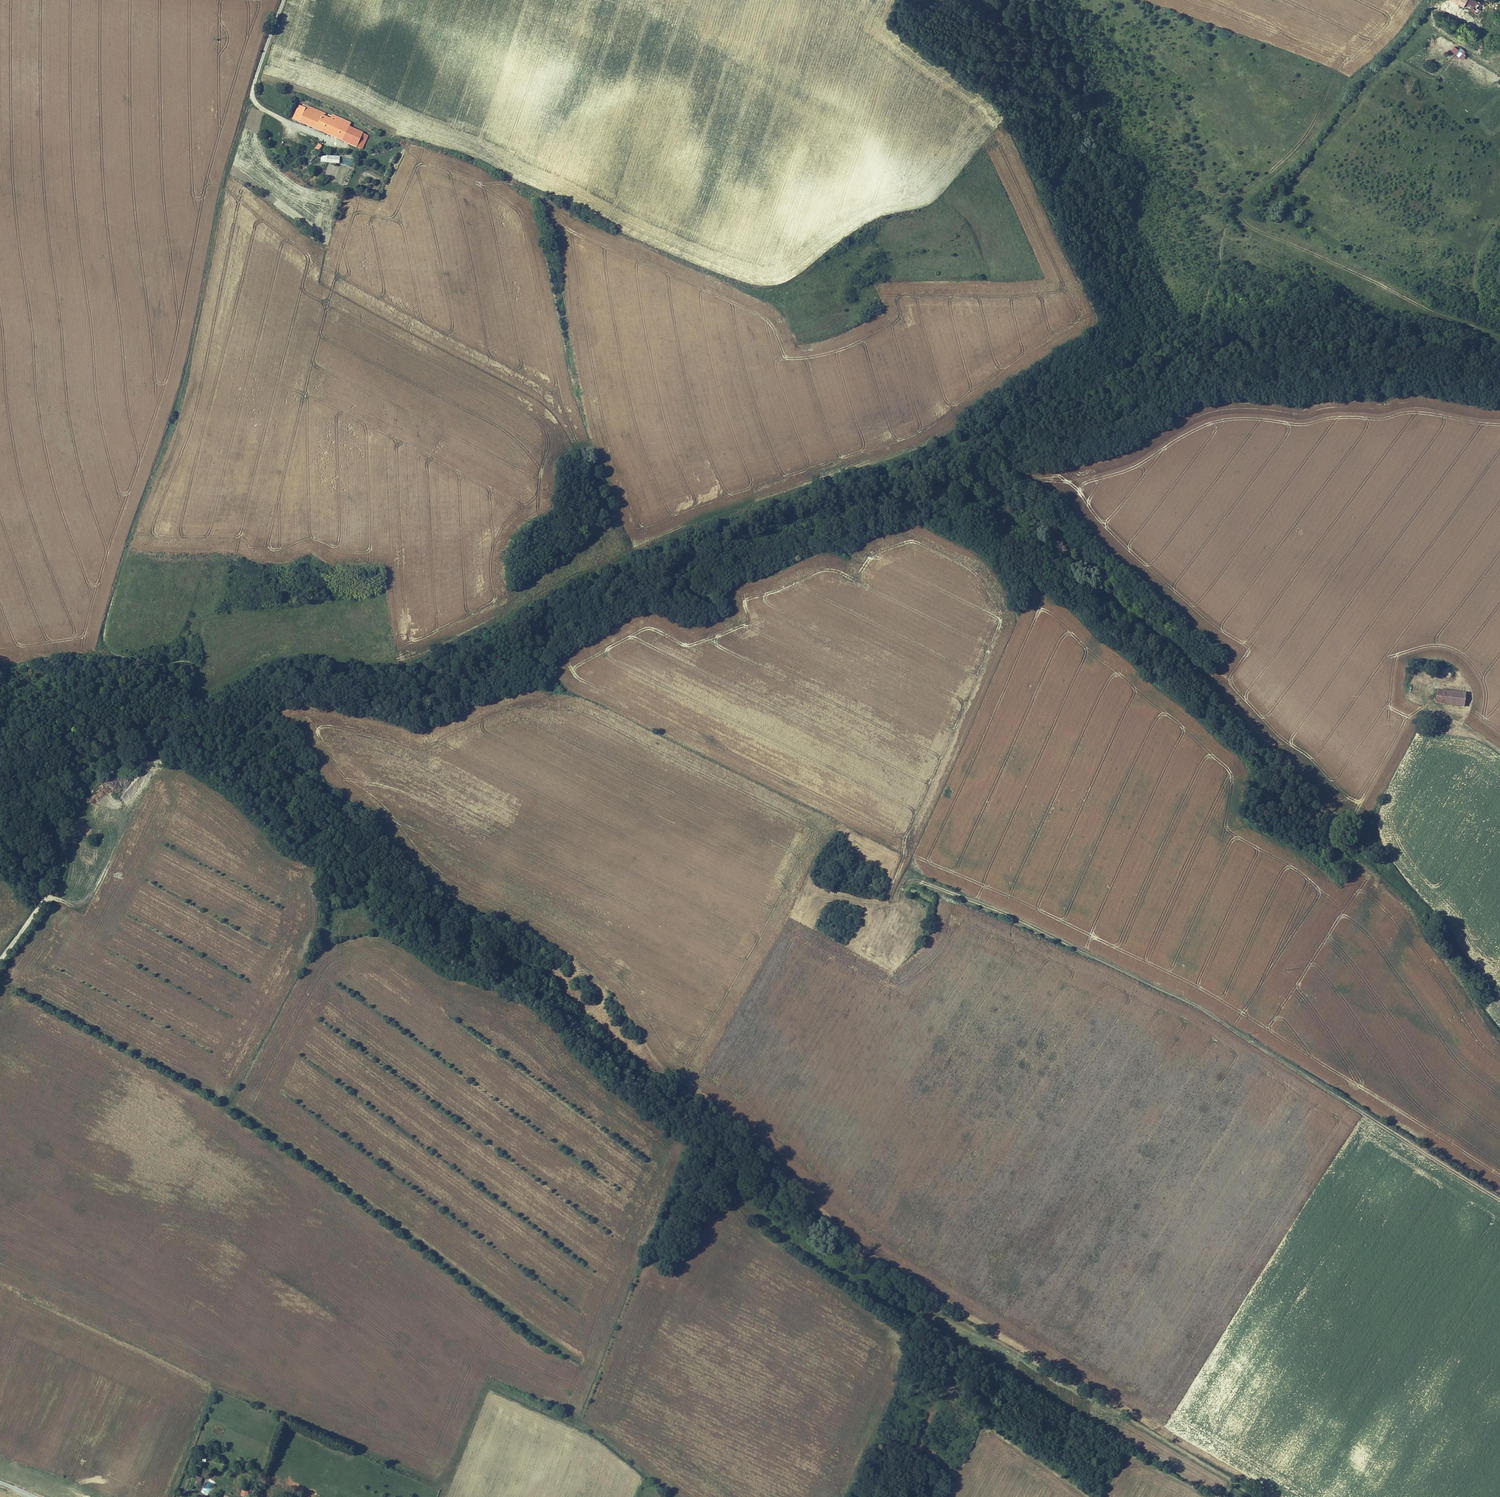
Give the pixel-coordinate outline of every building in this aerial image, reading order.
[(1460,7),(1475,14),(1482,2),(1477,0),(1464,0),(1461,6),(1460,7)] [(1456,53),(1463,59),(1466,55),(1459,49),(1456,53)] [(293,118),(300,121),(306,107),(299,103),(293,118)] [(306,107),(322,114),(325,115),(327,112),(308,103),(306,107)] [(306,107),(300,121),(316,128),(322,114),(306,107)] [(322,114),(316,128),(344,141),(351,127),(346,125),(347,121),(334,115),(332,118),(325,115),(322,114)] [(351,127),(344,141),(362,149),(368,135),(351,127)] [(1436,703),(1465,707),(1467,693),(1438,689),(1436,703)] [(195,1482),(190,1480),(187,1488),(192,1491),(195,1482)]
